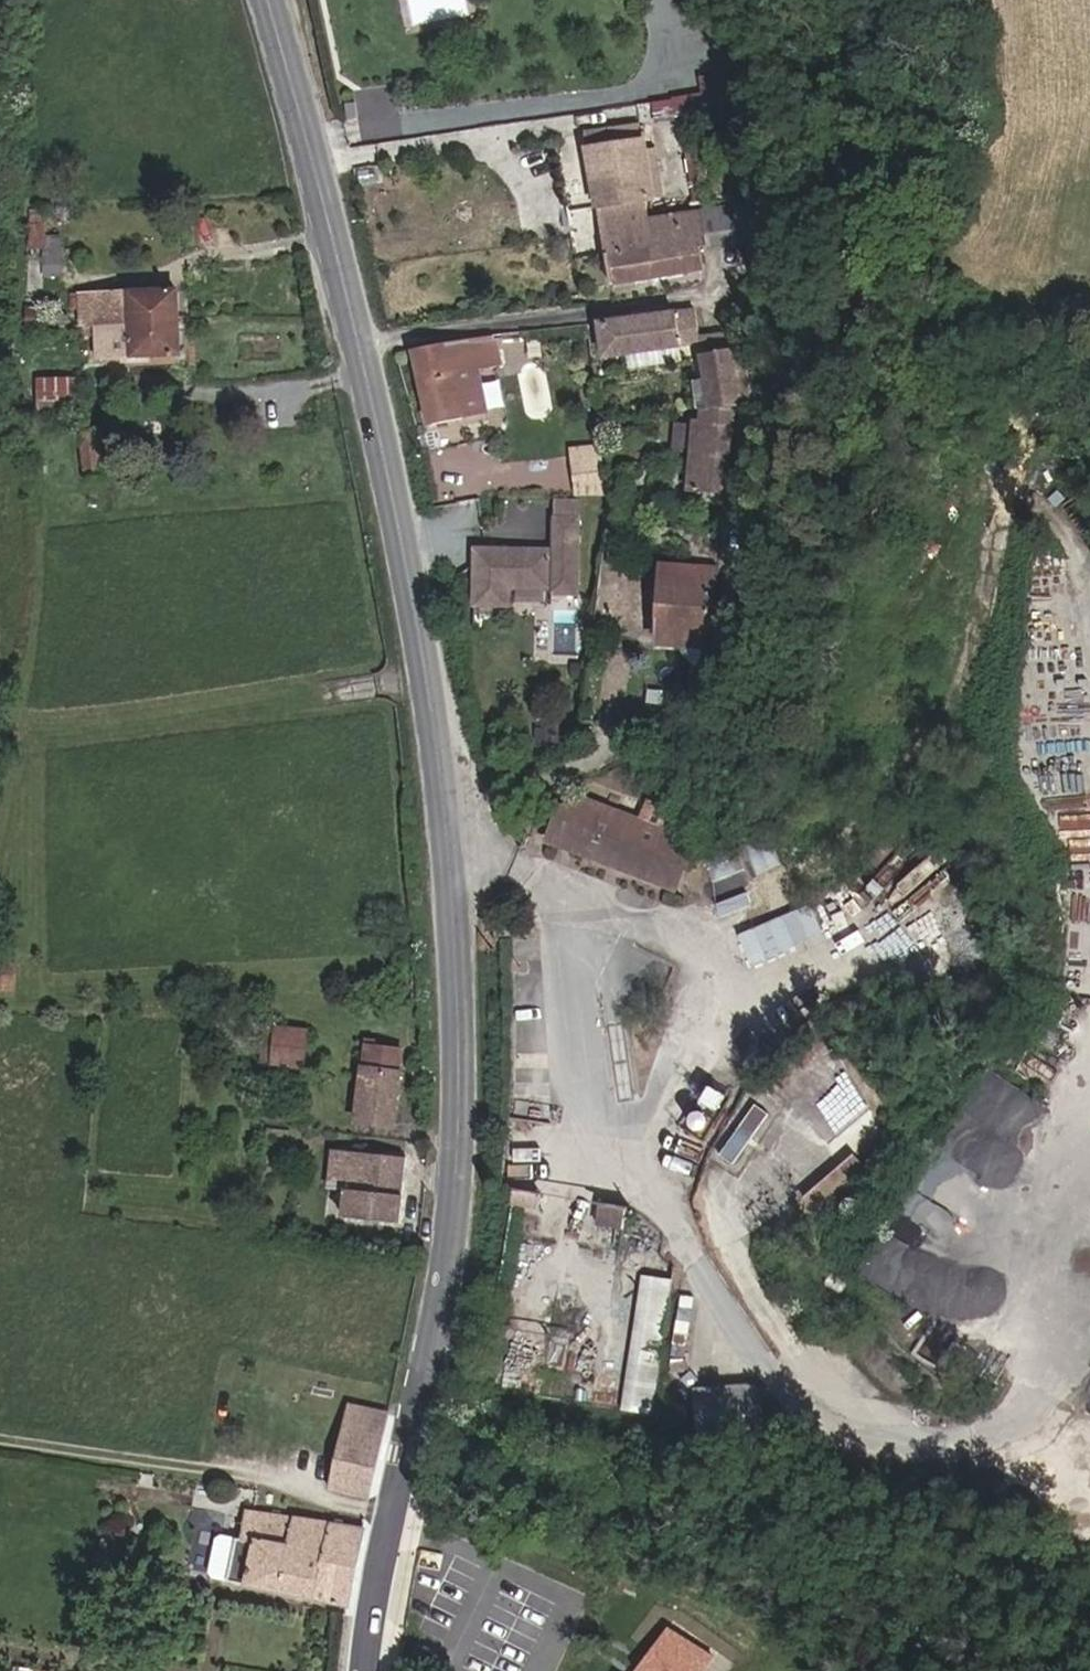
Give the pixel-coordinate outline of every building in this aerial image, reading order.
[(417,21),(474,14),(473,0),(414,0),(417,21)] [(653,244),(649,221),(645,198),(652,196),(639,112),(583,122),(594,176),(607,252),(653,244)] [(367,118),(339,124),(345,147),(370,141),(367,118)] [(734,206),(699,212),(704,239),(739,234),(734,206)] [(65,209),(49,209),(49,223),(65,223),(65,209)] [(653,244),(607,252),(613,287),(702,271),(699,251),(706,249),(704,239),(699,212),(649,221),(653,244)] [(38,238),(39,216),(22,216),(21,251),(35,252),(38,251),(38,238)] [(38,251),(35,252),(35,279),(55,279),(53,238),(38,238),(38,251)] [(94,295),(95,331),(134,329),(134,335),(155,335),(155,323),(177,323),(176,292),(94,295)] [(88,326),(88,295),(73,295),(74,326),(88,326)] [(707,313),(614,322),(617,354),(710,344),(707,313)] [(134,329),(95,331),(97,361),(177,359),(177,323),(155,323),(155,335),(134,335),(134,329)] [(506,337),(418,351),(432,429),(469,422),(469,420),(494,416),(487,373),(512,369),(506,337)] [(702,359),(708,410),(734,413),(748,415),(739,351),(727,353),(702,359)] [(40,374),(38,398),(70,401),(72,377),(40,374)] [(737,445),(734,413),(708,410),(701,410),(700,417),(695,460),(691,494),(726,500),(737,445)] [(104,475),(103,468),(96,434),(80,435),(86,477),(104,475)] [(608,490),(606,438),(574,441),(576,490),(608,490)] [(578,494),(553,494),(554,512),(578,512),(578,494)] [(476,545),(476,602),(511,602),(511,584),(553,583),(553,589),(579,589),(578,512),(554,512),(552,512),(552,545),(476,545)] [(703,650),(720,573),(665,565),(656,643),(703,650)] [(556,824),(550,840),(607,859),(603,870),(675,894),(692,846),(583,808),(556,824)] [(778,835),(707,847),(715,895),(756,888),(754,871),(783,866),(778,835)] [(546,852),(603,870),(607,859),(550,840),(546,852)] [(722,910),(755,903),(752,891),(719,898),(722,910)] [(732,933),(742,957),(776,943),(766,919),(732,933)] [(293,1074),(297,1038),(268,1035),(263,1070),(293,1074)] [(344,1127),(380,1133),(388,1079),(385,1079),(388,1059),(353,1055),(344,1127)] [(776,1106),(757,1094),(717,1158),(736,1170),(776,1106)] [(869,1178),(852,1159),(802,1203),(819,1222),(869,1178)] [(394,1162),(337,1161),(337,1169),(326,1169),(324,1197),(344,1198),(343,1230),(392,1231),(394,1162)] [(547,1197),(520,1193),(517,1209),(545,1214),(547,1197)] [(635,1212),(609,1208),(605,1232),(631,1236),(635,1212)] [(655,1420),(678,1286),(648,1281),(626,1415),(655,1420)] [(754,1389),(699,1394),(703,1448),(763,1443),(759,1397),(754,1389)] [(371,1504),(389,1419),(348,1412),(332,1495),(371,1504)] [(233,1547),(225,1590),(347,1610),(365,1535),(243,1520),(238,1548),(233,1547)] [(225,1590),(233,1547),(218,1545),(213,1548),(207,1582),(211,1588),(225,1590)] [(638,1670),(701,1670),(708,1662),(663,1632),(638,1670)]
